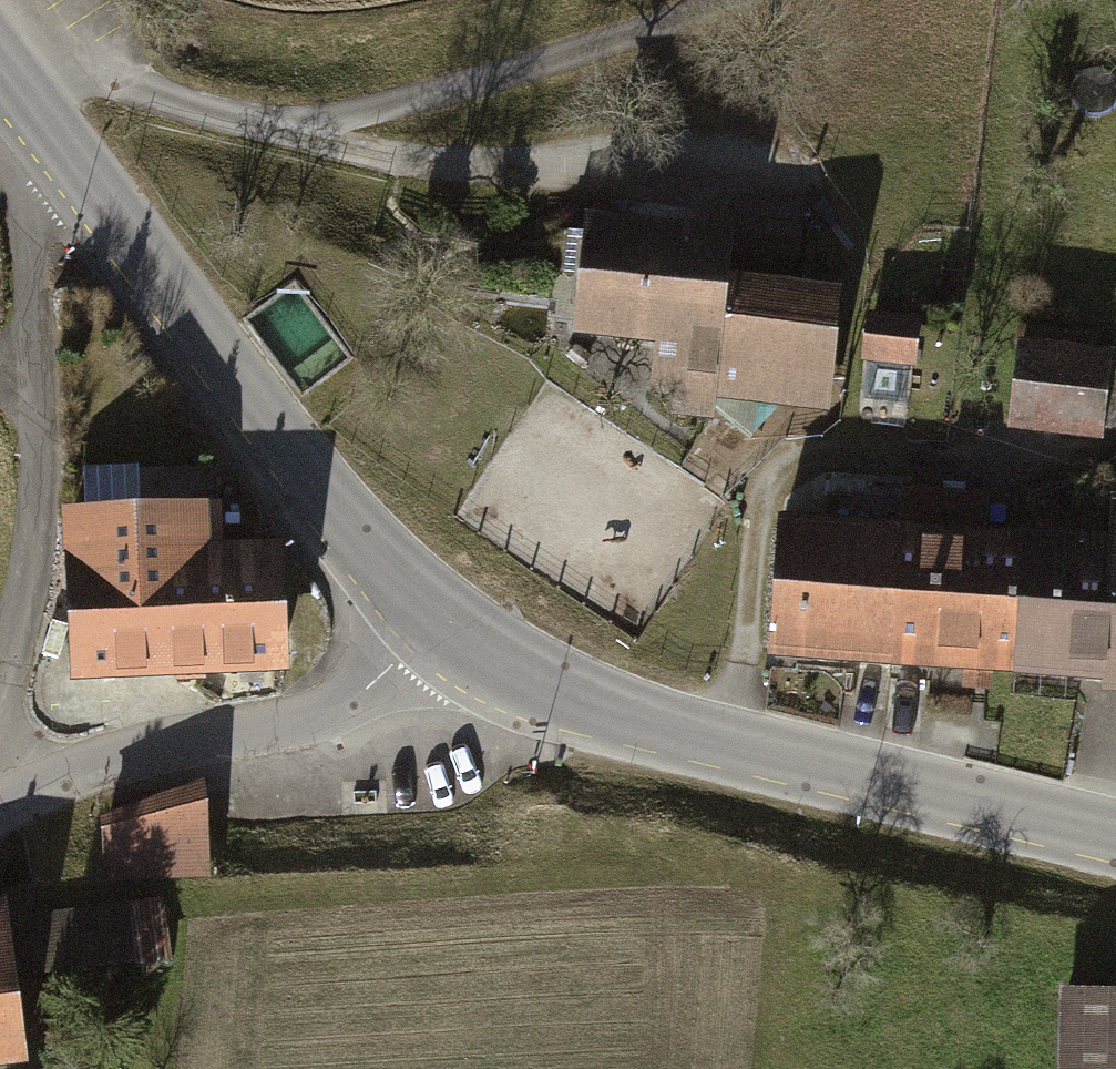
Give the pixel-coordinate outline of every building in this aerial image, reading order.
[(799,220),(731,213),(724,269),(793,276),(799,220)] [(717,250),(568,231),(553,346),(662,359),(657,400),(670,401),(667,426),(708,431),(711,406),(814,419),(829,303),(712,289),(717,250)] [(912,324),(861,320),(857,368),(908,372),(912,324)] [(1106,362),(1009,355),(1002,438),(1100,445),(1106,362)] [(185,481),(173,481),(174,505),(152,506),(151,475),(92,477),(94,518),(186,515),(185,481)] [(984,498),(896,498),(896,528),(984,528),(984,498)] [(1086,683),(1115,685),(1115,506),(1097,505),(1094,547),(1086,683)] [(56,520),(61,690),(284,684),(280,563),(215,565),(214,516),(56,520)] [(760,664),(894,672),(901,552),(902,535),(768,527),(760,664)] [(944,555),(901,552),(894,672),(997,678),(1005,542),(945,538),(944,555)] [(1094,547),(1005,542),(997,678),(1086,683),(1094,547)] [(96,842),(98,890),(204,887),(202,808),(96,842)] [(23,924),(29,985),(168,970),(162,910),(23,924)] [(0,972),(0,1068),(12,1068),(0,972)] [(1055,1005),(1055,1068),(1115,1068),(1115,1005),(1055,1005)]
